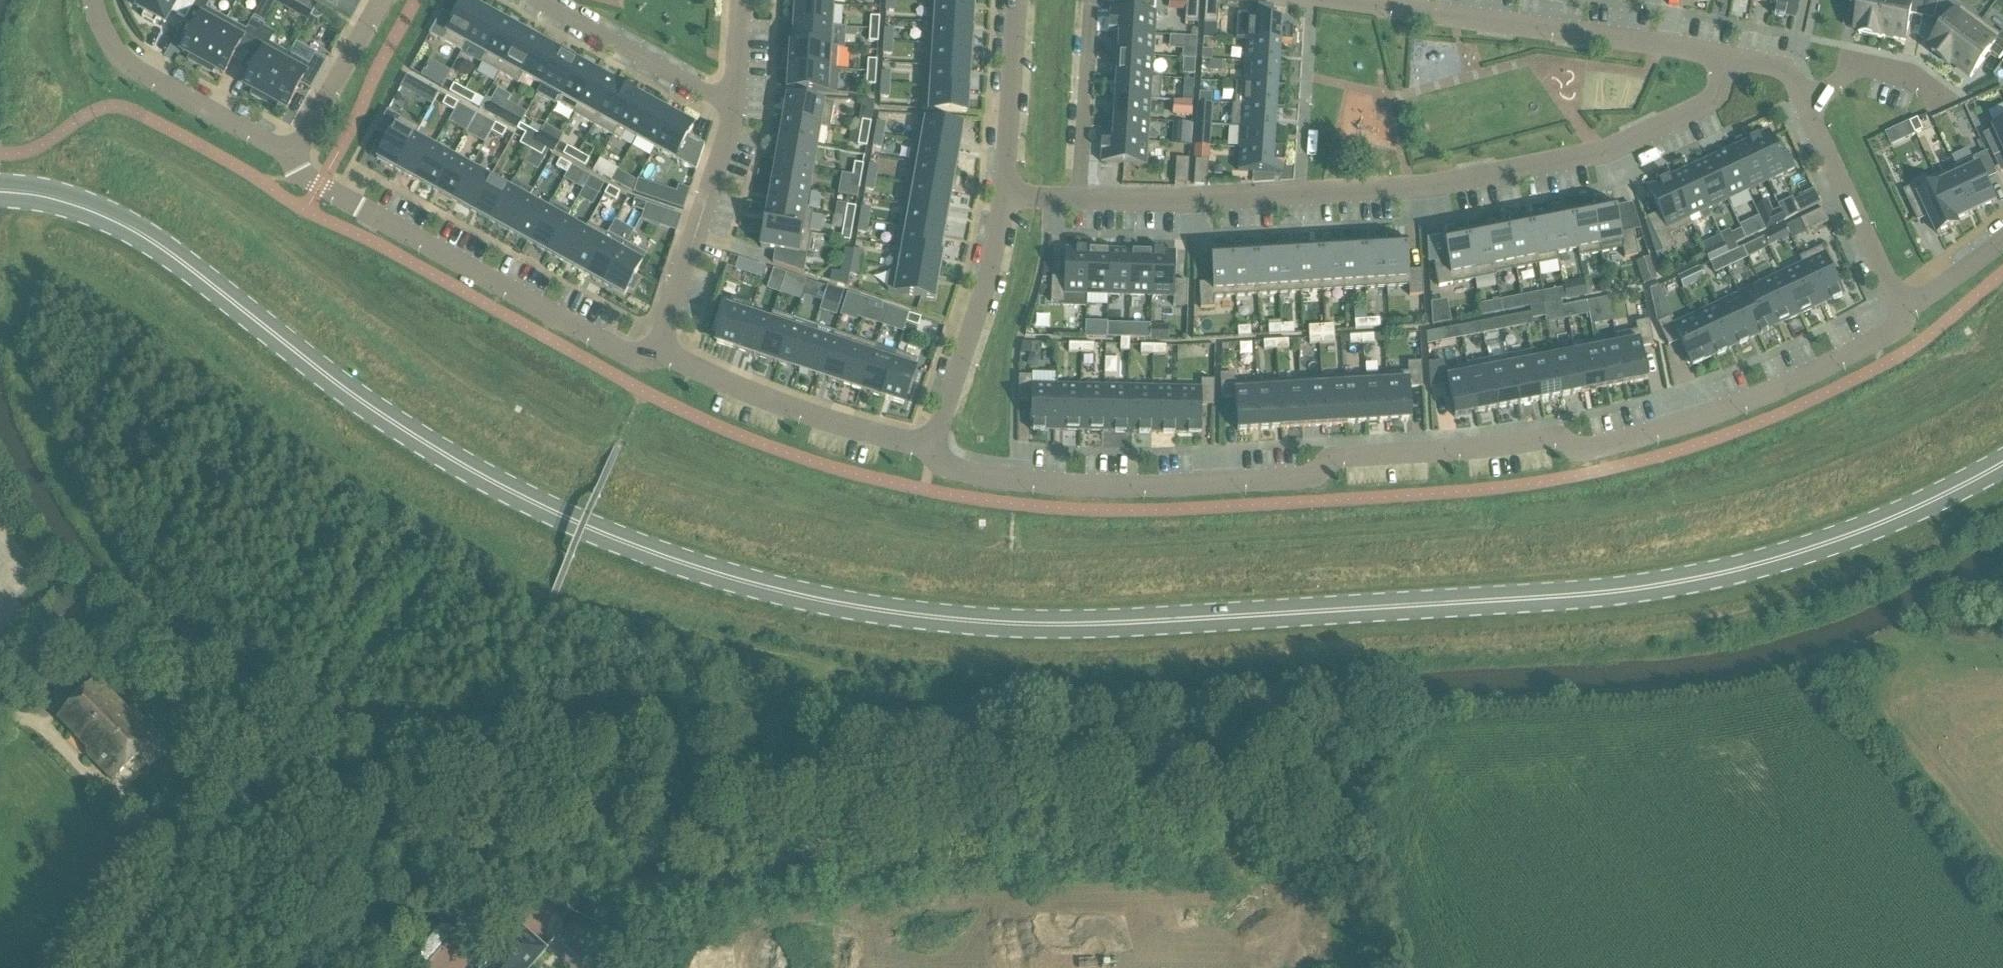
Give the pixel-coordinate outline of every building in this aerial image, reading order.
[(137,9),(145,13),(142,18),(155,25),(157,20),(165,24),(172,12),(186,20),(197,0),(142,0),(137,9)] [(201,67),(227,19),(207,9),(212,0),(211,0),(197,0),(186,20),(184,23),(195,28),(182,51),(191,56),(188,61),(201,67)] [(336,11),(338,0),(316,0),(336,11)] [(430,35),(462,52),(485,11),(465,0),(454,19),(442,12),(430,35)] [(886,11),(895,11),(895,0),(887,0),(886,11)] [(1185,22),(1198,23),(1200,0),(1186,0),(1185,22)] [(1204,23),(1217,24),(1219,0),(1206,0),(1204,23)] [(1754,1),(1774,5),(1772,14),(1773,14),(1776,0),(1754,0),(1754,1)] [(1773,14),(1795,19),(1799,0),(1776,0),(1773,14)] [(1889,0),(1851,0),(1850,2),(1862,5),(1857,32),(1860,32),(1860,35),(1882,39),(1882,37),(1881,37),(1889,0)] [(1927,0),(1889,0),(1881,37),(1882,37),(1906,42),(1911,15),(1923,18),(1927,0)] [(1939,0),(1927,0),(1923,18),(1935,20),(1939,0)] [(974,4),(929,1),(927,23),(973,26),(974,4)] [(833,5),(795,3),(794,24),(832,27),(833,5)] [(1238,13),(1236,40),(1246,41),(1281,43),(1281,44),(1292,44),(1293,30),(1292,30),(1292,21),(1273,20),(1274,6),(1258,4),(1257,15),(1238,13)] [(1951,63),(1982,21),(1963,7),(1931,49),(1934,51),(1932,52),(1951,66),(1952,64),(1951,63)] [(1156,12),(1111,9),(1109,32),(1155,35),(1156,12)] [(504,21),(485,11),(462,52),(462,53),(467,44),(485,54),(480,63),(481,63),(504,21)] [(880,18),(871,17),(870,29),(879,30),(880,18)] [(248,56),(265,26),(253,19),(247,30),(227,19),(201,67),(213,74),(215,70),(224,75),(238,48),(248,54),(247,55),(248,56)] [(523,32),(504,21),(481,63),(499,73),(523,32)] [(2002,57),(2002,33),(2001,36),(1982,21),(1951,63),(1952,64),(1971,79),(1990,53),(2000,60),(2002,57)] [(973,26),(927,23),(926,44),(971,47),(973,26)] [(790,45),(790,46),(838,49),(845,49),(846,28),(832,27),(794,24),(793,45),(790,45)] [(266,26),(265,26),(248,56),(258,62),(245,86),(254,91),(251,95),(264,102),(290,54),(270,43),(276,34),(265,28),(266,26)] [(879,30),(870,29),(869,42),(878,42),(879,30)] [(893,30),(885,29),(884,42),(893,42),(893,30)] [(541,42),(523,32),(499,73),(518,84),(541,42)] [(1155,35),(1109,32),(1109,33),(1119,34),(1118,54),(1153,56),(1155,35)] [(1197,37),(1170,36),(1169,49),(1183,50),(1182,59),(1184,59),(1196,59),(1197,37)] [(1281,43),(1246,41),(1244,62),(1280,65),(1281,44),(1281,43)] [(560,52),(541,42),(518,84),(519,84),(523,76),(542,86),(560,52)] [(893,42),(884,42),(883,54),(892,55),(893,42)] [(971,47),(926,44),(925,66),(970,69),(971,47)] [(838,49),(790,46),(789,67),(836,70),(838,49)] [(542,86),(538,94),(556,104),(557,102),(579,63),(560,52),(542,86)] [(310,65),(290,54),(264,102),(276,109),(278,105),(287,110),(300,85),(311,91),(327,62),(315,56),(310,65)] [(1153,56),(1118,54),(1116,76),(1161,79),(1161,78),(1152,78),(1153,56)] [(1196,59),(1184,59),(1183,74),(1195,74),(1196,59)] [(877,61),(868,60),(867,72),(876,73),(877,61)] [(1280,65),(1244,62),(1243,83),(1236,83),(1278,86),(1280,65)] [(598,73),(579,63),(557,102),(576,113),(575,115),(598,73)] [(970,69),(925,66),(923,87),(969,90),(970,69)] [(836,70),(789,67),(787,90),(837,93),(839,71),(836,70)] [(876,73),(867,72),(867,85),(875,85),(876,73)] [(891,73),(882,72),(881,85),(890,85),(891,73)] [(617,84),(598,73),(575,115),(594,126),(617,84)] [(1161,79),(1116,76),(1115,97),(1160,100),(1161,79)] [(1193,97),(1194,81),(1184,80),(1183,96),(1193,97)] [(1278,86),(1236,83),(1235,104),(1232,104),(1232,105),(1277,108),(1278,86)] [(636,94),(617,84),(594,126),(613,136),(636,94)] [(465,91),(454,85),(450,92),(461,98),(465,91)] [(890,85),(881,85),(881,97),(889,98),(890,85)] [(969,90),(923,87),(922,110),(967,113),(969,90)] [(476,96),(465,91),(461,98),(472,104),(476,96)] [(1211,104),(1212,94),(1200,93),(1199,103),(1211,104)] [(636,94),(613,136),(620,140),(625,132),(636,138),(655,105),(636,94)] [(447,97),(443,105),(454,111),(458,103),(447,97)] [(834,106),(787,97),(783,119),(830,128),(834,106)] [(1160,100),(1115,97),(1113,119),(1149,121),(1150,100),(1160,101),(1160,100)] [(503,111),(492,105),(488,113),(499,119),(503,111)] [(655,149),(674,115),(655,105),(636,138),(655,149)] [(1277,108),(1232,105),(1231,126),(1276,129),(1277,108)] [(397,170),(420,128),(388,111),(376,132),(388,139),(377,159),(397,170)] [(674,115),(655,149),(696,171),(705,146),(688,136),(693,126),(674,115)] [(830,128),(783,119),(779,141),(817,147),(821,127),(830,128)] [(918,119),(914,142),(959,150),(963,127),(918,119)] [(1149,121),(1113,119),(1112,139),(1103,139),(1103,140),(1148,143),(1149,121)] [(1918,119),(1911,123),(1916,134),(1924,130),(1918,119)] [(1992,124),(1995,130),(1984,135),(1995,158),(2002,154),(2002,119),(1992,124)] [(871,122),(863,121),(860,133),(869,135),(871,122)] [(1911,123),(1910,122),(1900,126),(1901,127),(1903,133),(1906,139),(1916,134),(1911,123)] [(877,123),(875,135),(884,136),(886,124),(877,123)] [(496,124),(492,132),(502,138),(507,130),(496,124)] [(1240,128),(1239,149),(1285,151),(1275,150),(1276,129),(1231,126),(1231,127),(1240,128)] [(397,170),(416,180),(434,147),(416,137),(420,129),(420,128),(397,170)] [(524,137),(535,143),(539,135),(529,129),(526,134),(524,137)] [(1768,132),(1748,141),(1767,182),(1795,169),(1787,153),(1780,156),(1768,132)] [(869,135),(860,133),(858,145),(867,147),(869,135)] [(875,135),(873,147),(882,149),(884,136),(875,135)] [(535,143),(524,137),(520,144),(531,150),(535,143)] [(1148,143),(1103,140),(1101,162),(1146,165),(1148,143)] [(817,147),(779,141),(776,162),(813,169),(817,147)] [(1748,141),(1728,150),(1747,191),(1767,182),(1748,141)] [(959,150),(914,142),(910,163),(955,171),(959,150)] [(542,156),(546,149),(535,143),(531,150),(542,156)] [(416,180),(434,191),(453,158),(434,147),(416,180)] [(568,147),(564,155),(574,161),(579,153),(568,147)] [(1285,151),(1239,149),(1238,171),(1283,174),(1283,165),(1284,165),(1285,151)] [(1728,150),(1708,159),(1728,200),(1747,191),(1728,150)] [(579,153),(574,161),(585,167),(589,159),(579,153)] [(1998,176),(1987,153),(1955,168),(1959,177),(1960,176),(1976,211),(1996,201),(1987,181),(1998,176)] [(453,201),(472,168),(453,158),(434,191),(453,201)] [(1190,159),(1176,158),(1175,183),(1188,184),(1190,159)] [(1708,159),(1689,168),(1708,210),(1728,200),(1708,159)] [(561,160),(556,168),(567,174),(571,166),(561,160)] [(1209,161),(1196,160),(1194,185),(1207,186),(1209,161)] [(619,169),(607,162),(600,175),(612,182),(619,169)] [(813,169),(776,162),(772,183),(809,190),(813,169)] [(864,165),(855,163),(853,176),(861,177),(864,165)] [(955,171),(910,163),(907,184),(951,192),(955,171)] [(870,165),(868,177),(876,179),(878,167),(870,165)] [(453,201),(472,212),(491,179),(472,168),(453,201)] [(1689,168),(1669,178),(1692,225),(1689,218),(1700,213),(1704,220),(1711,217),(1708,210),(1689,168)] [(590,176),(584,187),(599,195),(605,184),(590,176)] [(861,177),(853,176),(851,188),(859,189),(861,177)] [(1956,220),(1940,185),(1941,185),(1937,176),(1904,191),(1919,222),(1930,217),(1938,235),(1960,225),(1957,220),(1956,220)] [(1976,211),(1960,176),(1959,177),(1941,185),(1940,185),(1956,220),(1957,220),(1976,211)] [(868,177),(865,189),(874,191),(876,179),(868,177)] [(1669,178),(1647,188),(1658,213),(1647,218),(1662,252),(1674,246),(1669,236),(1692,225),(1669,178)] [(491,222),(510,189),(491,179),(472,212),(491,222)] [(491,222),(510,233),(528,199),(533,191),(514,181),(510,189),(491,222)] [(809,190),(772,183),(768,204),(813,212),(806,210),(809,190)] [(951,192),(907,184),(903,206),(948,213),(951,192)] [(620,193),(609,187),(605,195),(616,201),(620,193)] [(684,210),(690,191),(678,187),(676,193),(659,187),(655,200),(684,210)] [(1795,202),(1793,203),(1799,214),(1821,204),(1816,192),(1795,202)] [(1778,204),(1786,221),(1799,214),(1793,203),(1795,202),(1793,197),(1778,204)] [(510,233),(529,243),(552,201),(551,201),(547,210),(528,199),(510,233)] [(635,200),(632,208),(644,212),(647,204),(635,200)] [(529,243),(548,254),(571,212),(552,201),(529,243)] [(1592,206),(1601,253),(1623,249),(1625,258),(1638,256),(1633,231),(1620,234),(1614,202),(1592,206)] [(813,212),(768,204),(764,226),(811,234),(811,233),(809,233),(813,212)] [(856,208),(847,206),(845,218),(854,220),(856,208)] [(948,213),(903,206),(899,227),(944,235),(948,213)] [(1592,206),(1571,210),(1580,257),(1601,253),(1592,206)] [(862,208),(860,220),(869,221),(871,209),(862,208)] [(1824,209),(1801,220),(1807,232),(1830,221),(1824,209)] [(1571,210),(1549,214),(1559,261),(1558,254),(1578,250),(1579,257),(1580,257),(1571,210)] [(548,254),(567,264),(589,224),(588,224),(584,230),(567,221),(571,212),(548,254)] [(1549,214),(1528,218),(1537,265),(1559,261),(1549,214)] [(1747,216),(1737,221),(1741,228),(1746,239),(1755,234),(1747,216)] [(854,220),(845,218),(843,230),(852,232),(854,220)] [(1528,218),(1507,222),(1516,269),(1537,265),(1528,218)] [(860,220),(858,232),(866,234),(869,221),(860,220)] [(1507,222),(1486,227),(1496,276),(1496,273),(1516,269),(1507,222)] [(567,264),(586,274),(608,235),(589,224),(567,264)] [(764,226),(761,248),(775,250),(773,263),(804,273),(807,256),(811,234),(764,226)] [(944,235),(899,227),(895,248),(942,256),(942,255),(940,255),(944,235)] [(1486,227),(1465,231),(1474,280),(1496,276),(1486,227)] [(1780,242),(1792,236),(1787,227),(1775,232),(1780,242)] [(1720,235),(1729,254),(1739,250),(1736,244),(1746,239),(1741,228),(1731,233),(1730,229),(1720,234),(1720,235)] [(1465,231),(1443,235),(1447,260),(1434,262),(1439,287),(1474,280),(1465,231)] [(586,274),(605,285),(627,244),(608,233),(608,235),(586,274)] [(1407,238),(1384,240),(1387,287),(1409,286),(1410,296),(1423,295),(1422,270),(1409,271),(1407,238)] [(1384,240),(1363,241),(1365,289),(1387,287),(1384,240)] [(1363,241),(1341,242),(1344,290),(1365,289),(1363,241)] [(1748,257),(1762,250),(1758,241),(1743,247),(1748,257)] [(1341,242),(1319,244),(1322,291),(1344,290),(1341,242)] [(1728,253),(1723,243),(1709,250),(1714,260),(1728,253)] [(605,285),(624,296),(628,288),(633,291),(640,279),(635,276),(647,255),(627,244),(605,285)] [(1319,244),(1298,245),(1301,293),(1322,291),(1319,244)] [(1298,245),(1276,246),(1279,294),(1301,293),(1298,245)] [(1276,246),(1255,248),(1258,295),(1279,294),(1276,246)] [(1824,247),(1801,258),(1823,305),(1846,295),(1824,247)] [(942,256),(895,248),(892,269),(939,278),(942,256)] [(1255,248),(1233,249),(1236,297),(1258,295),(1255,248)] [(1088,250),(1065,249),(1064,278),(1052,278),(1051,303),(1064,303),(1064,294),(1087,295),(1088,250)] [(1233,249),(1211,250),(1213,283),(1199,284),(1201,309),(1214,308),(1214,298),(1236,297),(1233,249)] [(852,262),(861,264),(863,252),(855,250),(852,262)] [(1109,250),(1088,250),(1087,295),(1108,296),(1109,250)] [(1131,251),(1109,250),(1108,296),(1130,296),(1131,251)] [(1152,252),(1131,251),(1130,296),(1151,297),(1152,252)] [(1175,252),(1152,252),(1151,297),(1173,297),(1173,306),(1186,306),(1187,281),(1174,281),(1175,252)] [(1726,267),(1738,262),(1733,252),(1729,254),(1722,258),(1726,267)] [(1710,263),(1715,273),(1726,268),(1721,258),(1710,263)] [(1803,264),(1782,274),(1801,315),(1823,305),(1801,258),(1800,258),(1803,264)] [(762,279),(766,267),(739,259),(735,270),(762,279)] [(859,276),(861,264),(852,262),(852,266),(850,275),(859,276)] [(831,267),(829,281),(840,285),(842,273),(850,275),(852,266),(846,265),(843,264),(842,269),(831,267)] [(1700,267),(1686,274),(1691,285),(1705,279),(1700,267)] [(939,278),(892,269),(888,291),(935,300),(939,278)] [(786,274),(775,270),(772,278),(783,282),(786,274)] [(798,278),(786,274),(783,282),(795,286),(798,278)] [(1782,274),(1761,284),(1780,325),(1801,315),(1782,274)] [(1576,282),(1563,284),(1564,288),(1567,300),(1579,298),(1576,282)] [(827,287),(816,283),(813,292),(825,296),(827,287)] [(1761,284),(1739,295),(1758,336),(1780,325),(1761,284)] [(839,291),(827,287),(825,296),(836,300),(839,291)] [(1564,288),(1543,292),(1545,304),(1561,301),(1567,300),(1564,288)] [(1543,292),(1522,296),(1524,308),(1530,307),(1543,304),(1545,304),(1543,292)] [(1739,295),(1717,305),(1736,346),(1758,336),(1739,295)] [(720,332),(717,343),(738,351),(750,314),(753,306),(732,298),(729,307),(725,319),(722,318),(718,331),(720,332)] [(1524,308),(1522,298),(1508,300),(1510,311),(1524,308)] [(1589,315),(1591,325),(1612,321),(1608,298),(1587,302),(1589,315)] [(1479,304),(1482,317),(1496,314),(1493,300),(1479,304)] [(880,305),(868,301),(866,309),(877,313),(880,305)] [(1545,304),(1543,304),(1545,317),(1547,323),(1569,319),(1566,306),(1562,307),(1561,301),(1545,304)] [(1566,306),(1569,319),(1589,315),(1587,302),(1566,306)] [(1531,313),(1532,319),(1545,317),(1543,304),(1530,307),(1531,313)] [(1717,305),(1695,315),(1714,356),(1736,346),(1717,305)] [(901,312),(889,308),(886,316),(898,320),(901,312)] [(770,321),(750,314),(738,351),(759,357),(774,312),(773,312),(770,321)] [(794,319),(774,312),(759,357),(779,364),(794,319)] [(909,314),(907,323),(918,327),(921,318),(909,314)] [(1524,314),(1502,318),(1504,330),(1526,326),(1524,314)] [(1669,317),(1658,323),(1668,346),(1680,340),(1692,366),(1714,356),(1695,315),(1673,325),(1669,317)] [(1481,322),(1483,334),(1504,330),(1502,318),(1481,322)] [(794,319),(779,364),(800,371),(815,326),(794,319)] [(1380,319),(1367,320),(1368,329),(1380,328),(1380,319)] [(1367,320),(1355,321),(1355,330),(1368,329),(1367,320)] [(1637,331),(1615,335),(1617,344),(1625,385),(1648,380),(1641,348),(1654,345),(1649,321),(1636,323),(1637,331)] [(1459,326),(1461,338),(1483,334),(1481,322),(1459,326)] [(1094,323),(1094,337),(1107,338),(1107,323),(1094,323)] [(1129,339),(1129,326),(1117,325),(1117,338),(1121,338),(1129,339)] [(1293,325),(1281,326),(1282,334),(1294,333),(1293,325)] [(1334,325),(1321,326),(1322,335),(1334,334),(1334,325)] [(815,326),(800,371),(820,378),(835,332),(815,326)] [(1141,339),(1141,326),(1129,326),(1129,339),(1130,339),(1141,339)] [(1281,326),(1269,326),(1269,335),(1282,334),(1281,326)] [(1321,326),(1309,327),(1310,335),(1322,335),(1321,326)] [(1250,327),(1238,328),(1238,337),(1251,336),(1250,327)] [(856,339),(835,332),(820,378),(841,384),(856,339)] [(1334,334),(1322,335),(1322,343),(1335,343),(1334,334)] [(1322,335),(1310,335),(1310,344),(1322,343),(1322,335)] [(1362,335),(1350,336),(1350,345),(1363,344),(1362,335)] [(1375,335),(1362,335),(1363,344),(1375,343),(1375,335)] [(1120,351),(1129,351),(1130,339),(1129,339),(1121,338),(1120,351)] [(876,346),(856,339),(841,384),(861,391),(876,346)] [(1288,340),(1276,341),(1277,349),(1289,348),(1288,340)] [(1276,341),(1264,341),(1264,350),(1277,349),(1276,341)] [(1082,344),(1069,343),(1069,352),(1081,352),(1082,344)] [(1094,353),(1094,344),(1082,344),(1081,352),(1094,353)] [(1617,344),(1596,349),(1603,389),(1625,385),(1617,344)] [(1154,346),(1141,345),(1141,354),(1153,354),(1154,346)] [(876,346),(861,391),(882,398),(897,353),(876,346)] [(1166,346),(1154,346),(1153,354),(1166,355),(1166,346)] [(1596,349),(1575,353),(1583,393),(1603,389),(1596,349)] [(1531,351),(1531,352),(1540,401),(1561,397),(1554,357),(1533,361),(1531,351)] [(1531,352),(1509,356),(1519,405),(1540,401),(1531,352)] [(897,353),(882,398),(903,405),(907,394),(910,395),(914,382),(911,381),(918,360),(897,353)] [(1575,353),(1554,357),(1561,397),(1583,393),(1575,353)] [(1509,356),(1488,360),(1498,409),(1519,405),(1509,356)] [(1443,360),(1429,363),(1430,389),(1448,385),(1454,418),(1477,413),(1467,364),(1466,364),(1468,373),(1447,378),(1443,360)] [(1488,360),(1467,364),(1477,413),(1498,409),(1488,360)] [(1408,373),(1386,374),(1389,422),(1412,421),(1410,388),(1423,387),(1421,362),(1408,363),(1408,373)] [(1234,373),(1220,374),(1222,399),(1235,399),(1237,431),(1260,430),(1257,382),(1235,383),(1234,373)] [(1386,374),(1365,375),(1368,423),(1389,422),(1386,374)] [(1365,375),(1343,377),(1346,425),(1368,423),(1365,375)] [(1032,376),(1019,376),(1019,401),(1031,401),(1030,430),(1056,431),(1057,385),(1032,385),(1032,376)] [(1343,377),(1322,378),(1325,426),(1346,425),(1343,377)] [(1322,378),(1300,379),(1303,427),(1325,426),(1322,378)] [(1300,379),(1279,381),(1281,428),(1303,427),(1300,379)] [(1201,388),(1177,388),(1176,433),(1201,434),(1201,405),(1214,405),(1214,380),(1201,380),(1201,388)] [(1279,381),(1257,382),(1260,430),(1281,428),(1279,381)] [(1081,386),(1057,385),(1056,431),(1080,431),(1081,386)] [(1105,386),(1081,386),(1080,431),(1104,432),(1105,386)] [(1129,387),(1105,386),(1104,432),(1128,432),(1129,387)] [(1153,387),(1129,387),(1128,432),(1152,433),(1153,387)] [(1177,388),(1153,387),(1152,433),(1176,433),(1177,388)] [(100,680),(61,720),(88,747),(90,757),(115,782),(159,738),(100,680)] [(568,916),(560,931),(567,934),(561,947),(599,964),(604,952),(610,955),(617,940),(568,916)] [(548,950),(521,927),(486,967),(533,967),(548,950)]
